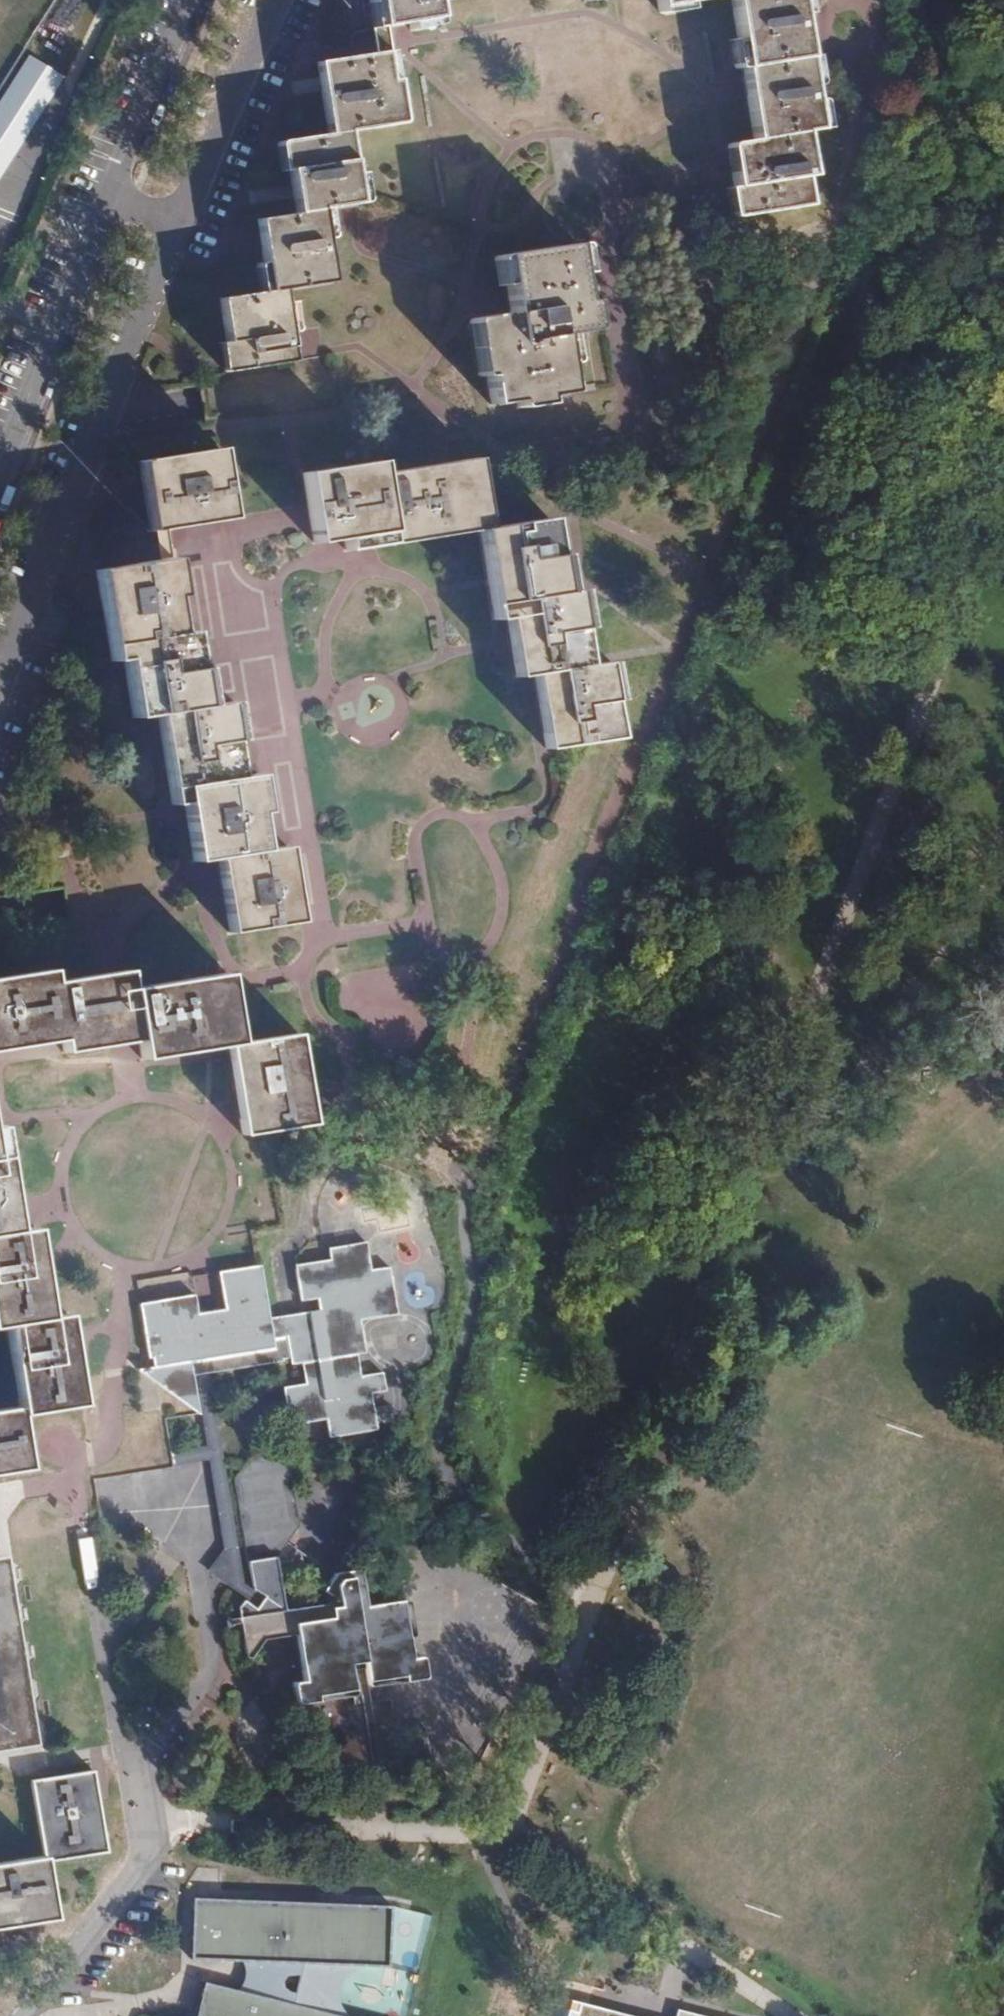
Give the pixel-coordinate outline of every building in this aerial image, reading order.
[(221,298),(228,340),(222,341),(221,348),(225,369),(294,360),(290,331),(296,330),(293,302),(285,302),(284,288),(332,280),(324,237),(331,236),(326,207),(366,201),(363,173),(356,174),(350,130),(401,125),(404,121),(399,79),(391,80),(384,28),(409,24),(411,30),(437,27),(441,21),(438,1),(438,0),(371,0),(379,55),(319,62),(329,134),(282,140),(279,144),(282,168),(291,169),(297,212),(257,218),(263,262),(258,263),(261,292),(221,298)] [(661,13),(689,10),(688,2),(699,0),(659,0),(661,13)] [(738,40),(730,40),(734,69),(742,67),(752,140),(727,144),(735,187),(727,188),(730,213),(734,217),(805,204),(800,175),(808,174),(800,132),(821,128),(818,101),(811,102),(808,85),(814,84),(810,56),(804,58),(797,14),(804,13),(802,0),(731,0),(738,40)] [(28,56),(0,99),(0,176),(62,78),(28,56)] [(509,285),(511,314),(476,319),(474,324),(482,377),(489,377),(494,405),(518,401),(522,407),(548,403),(548,397),(573,393),(564,334),(591,332),(594,327),(590,300),(582,301),(579,276),(586,275),(582,246),(497,258),(500,286),(509,285)] [(222,449),(138,461),(149,532),(159,530),(162,561),(175,559),(170,528),(233,519),(222,449)] [(378,461),(306,473),(314,542),(343,538),(346,551),(480,531),(494,621),(507,620),(516,677),(534,673),(546,748),(615,740),(610,700),(617,699),(611,661),(585,665),(581,630),(588,628),(582,590),(569,592),(563,553),(555,553),(550,518),(488,528),(475,459),(380,474),(378,461)] [(218,858),(229,931),(299,922),(289,846),(263,849),(257,813),(265,811),(259,774),(238,777),(234,742),(240,741),(235,701),(210,705),(205,666),(197,667),(191,631),(177,633),(173,598),(180,598),(175,559),(162,561),(96,569),(112,660),(124,660),(133,717),(160,714),(172,804),(185,805),(194,861),(218,858)] [(62,1040),(64,1052),(139,1040),(142,1060),(229,1046),(243,1133),(313,1122),(299,1034),(240,1043),(228,973),(131,988),(129,971),(54,983),(52,971),(0,979),(0,1050),(62,1040)] [(27,1466),(20,1415),(82,1406),(68,1315),(49,1318),(36,1229),(16,1231),(0,1137),(0,1136),(0,1327),(7,1325),(18,1407),(0,1410),(0,1471),(27,1466)] [(195,1294),(140,1303),(151,1366),(136,1371),(199,1415),(193,1376),(212,1374),(300,1360),(305,1386),(282,1388),(289,1423),(325,1420),(329,1436),(377,1429),(372,1392),(387,1391),(383,1371),(361,1375),(357,1354),(366,1354),(361,1321),(396,1316),(390,1267),(372,1269),(366,1242),(329,1248),(330,1259),(295,1264),(302,1300),(315,1298),(318,1311),(269,1318),(260,1264),(217,1272),(222,1309),(198,1313),(195,1294)] [(193,1376),(199,1415),(206,1447),(170,1451),(172,1468),(210,1461),(223,1548),(206,1569),(244,1600),(237,1607),(244,1657),(251,1657),(266,1639),(297,1635),(301,1678),(293,1680),(295,1703),(353,1697),(349,1662),(365,1660),(368,1687),(427,1679),(424,1656),(411,1658),(408,1638),(414,1636),(409,1599),(365,1605),(360,1569),(338,1572),(324,1590),(337,1602),(284,1608),(278,1554),(300,1527),(291,1470),(259,1447),(235,1478),(252,1587),(244,1580),(212,1374),(193,1376)] [(23,1736),(0,1589),(0,1739),(23,1736)] [(31,1781),(42,1857),(0,1863),(0,1926),(51,1918),(43,1862),(104,1854),(90,1772),(31,1781)] [(191,1898),(188,1959),(254,1963),(246,1993),(201,1982),(192,2015),(332,2015),(328,2010),(325,2003),(324,1997),(324,1990),(325,1983),(327,1977),(331,1971),(335,1966),(387,1969),(390,1907),(191,1898)] [(565,2002),(561,2015),(616,2015),(565,2002)]
